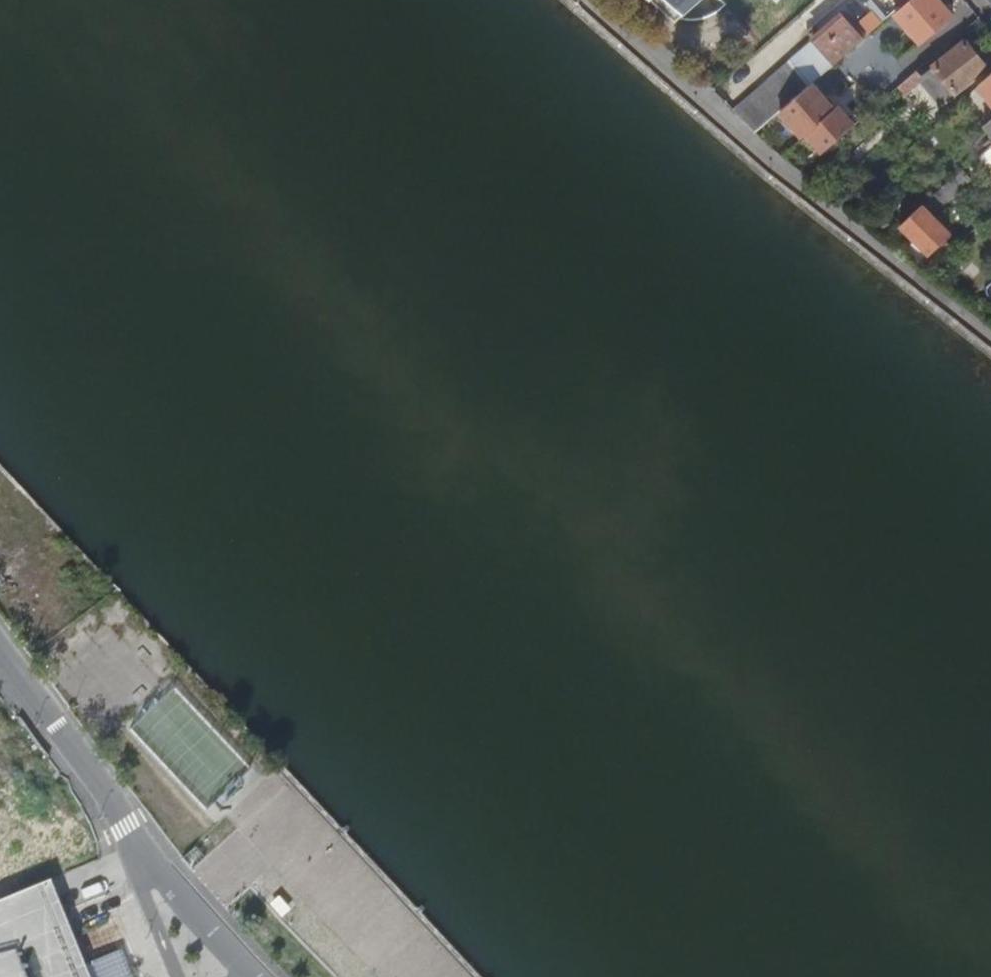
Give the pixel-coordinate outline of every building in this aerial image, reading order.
[(897,12),(923,42),(955,14),(942,0),(910,0),(897,12)] [(846,15),(737,110),(758,131),(778,113),(785,108),(815,82),(866,37),(846,15)] [(927,71),(949,98),(987,68),(990,72),(990,54),(983,62),(966,40),(927,71)] [(903,85),(910,93),(928,77),(921,69),(903,85)] [(966,98),(990,126),(990,75),(966,98)] [(785,108),(778,113),(824,154),(827,150),(857,125),(835,98),(831,101),(815,82),(785,108)] [(902,223),(932,251),(952,232),(934,214),(965,187),(956,177),(902,223)] [(0,900),(0,976),(87,976),(48,880),(0,900)]
